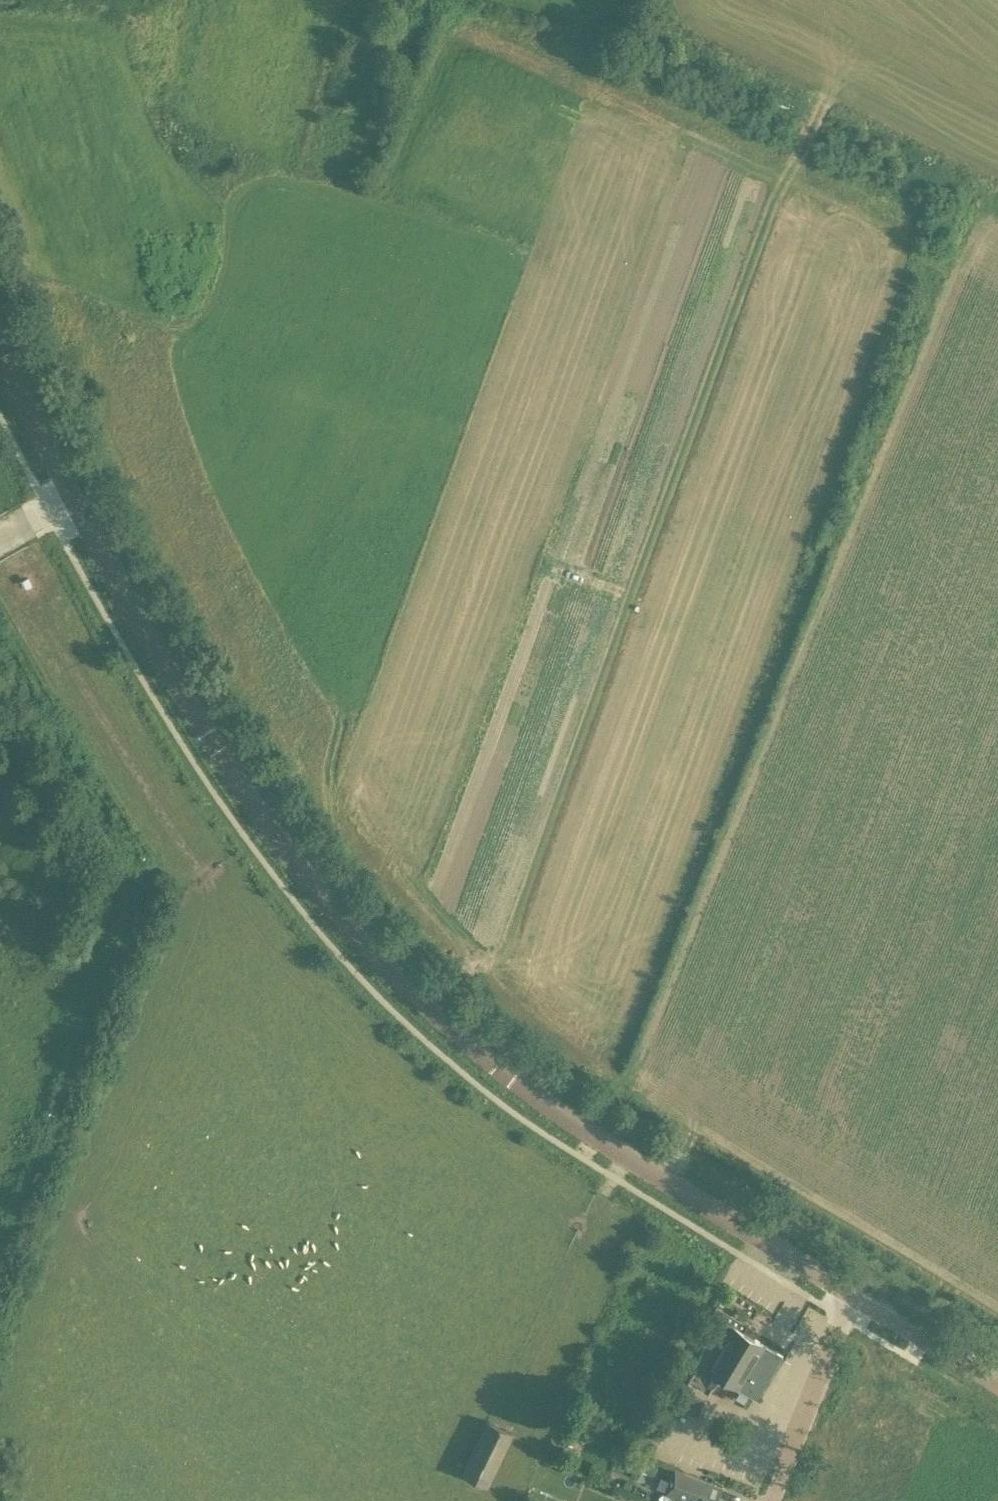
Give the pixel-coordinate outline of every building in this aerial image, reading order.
[(781,1356),(763,1345),(752,1338),(758,1329),(716,1305),(711,1313),(720,1319),(693,1363),(696,1364),(686,1380),(708,1393),(717,1377),(737,1388),(755,1399),(781,1356)] [(486,1419),(460,1473),(487,1486),(511,1437),(513,1432),(486,1419)] [(580,1424),(567,1419),(563,1427),(577,1433),(578,1430),(580,1424)] [(652,1473),(658,1459),(652,1457),(646,1455),(641,1468),(652,1473)] [(715,1500),(721,1486),(674,1467),(664,1491),(677,1497),(676,1500),(717,1500),(715,1500)]
